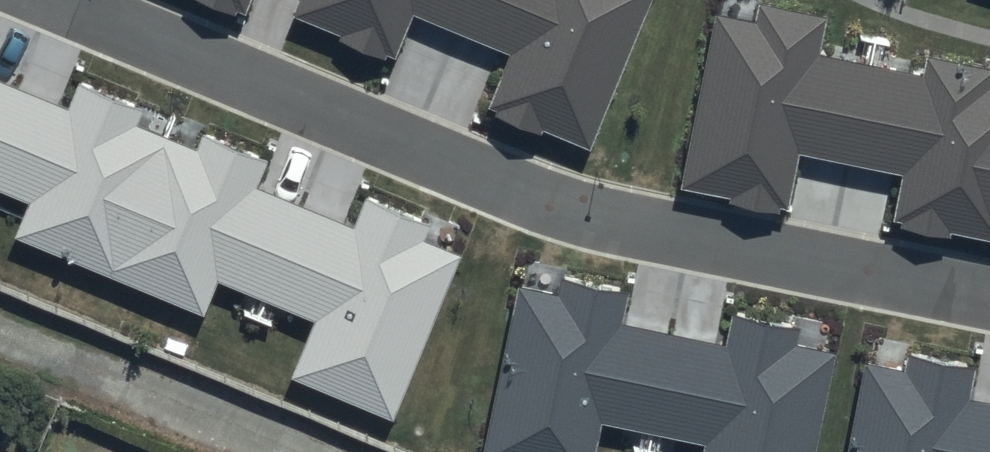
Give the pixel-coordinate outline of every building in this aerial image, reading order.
[(235,16),(237,12),(246,16),(253,0),(195,0),(235,16)] [(590,150),(653,0),(301,0),(294,18),(342,38),(339,43),(385,62),(387,57),(396,60),(415,16),(510,55),(488,109),(499,113),(497,118),(540,136),(543,130),(590,150)] [(989,88),(989,72),(928,60),(924,76),(817,55),(824,19),(759,6),(755,25),(715,17),(681,189),(731,199),(730,204),(779,214),(781,207),(789,209),(800,155),(902,175),(893,222),(902,224),(901,229),(952,239),(953,233),(989,241),(989,88)] [(30,202),(15,238),(205,316),(220,278),(317,318),(291,381),(393,423),(460,262),(421,246),(429,227),(366,201),(354,230),(257,190),(269,163),(203,136),(196,151),(136,127),(143,112),(79,86),(69,110),(0,82),(0,190),(30,202)] [(835,353),(796,345),(799,328),(733,315),(727,345),(623,324),(630,293),(562,279),(559,298),(518,289),(485,451),(599,451),(604,425),(705,445),(704,451),(815,451),(835,353)] [(849,451),(989,451),(989,405),(972,402),(978,370),(908,357),(905,373),(866,365),(849,451)]
